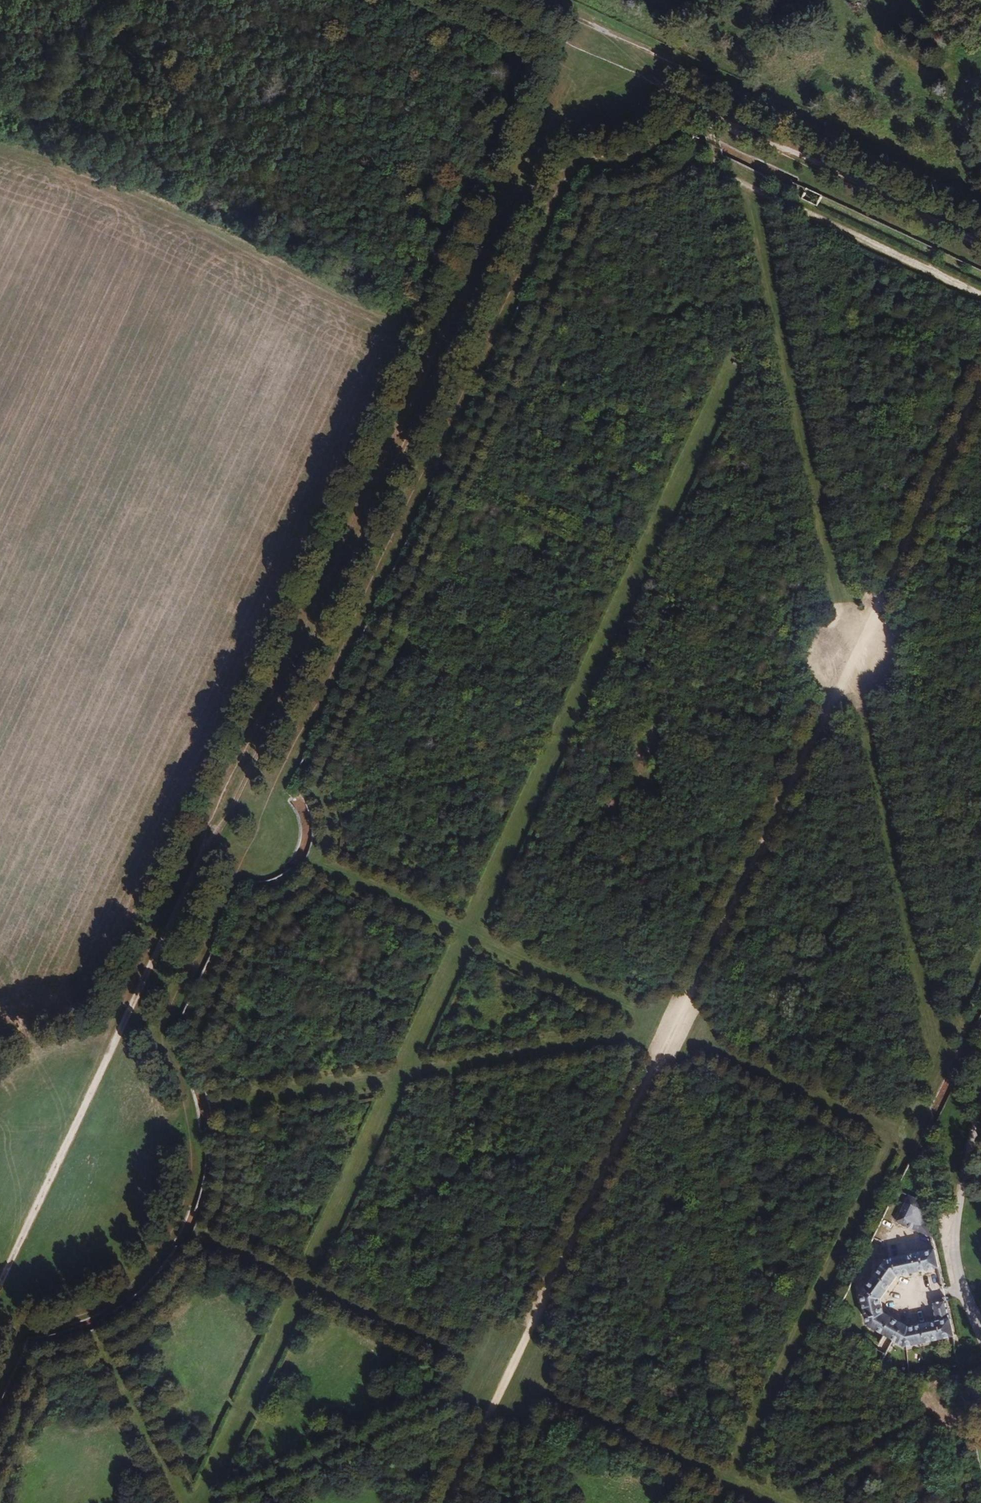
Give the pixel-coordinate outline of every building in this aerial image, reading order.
[(804,200),(819,204),(821,194),(806,191),(804,200)] [(923,1204),(906,1197),(893,1223),(931,1240),(923,1204)] [(907,1348),(956,1337),(947,1299),(932,1302),(936,1320),(910,1326),(886,1313),(884,1300),(899,1277),(926,1272),(937,1269),(940,1268),(936,1248),(886,1258),(861,1296),(867,1326),(907,1348)]
